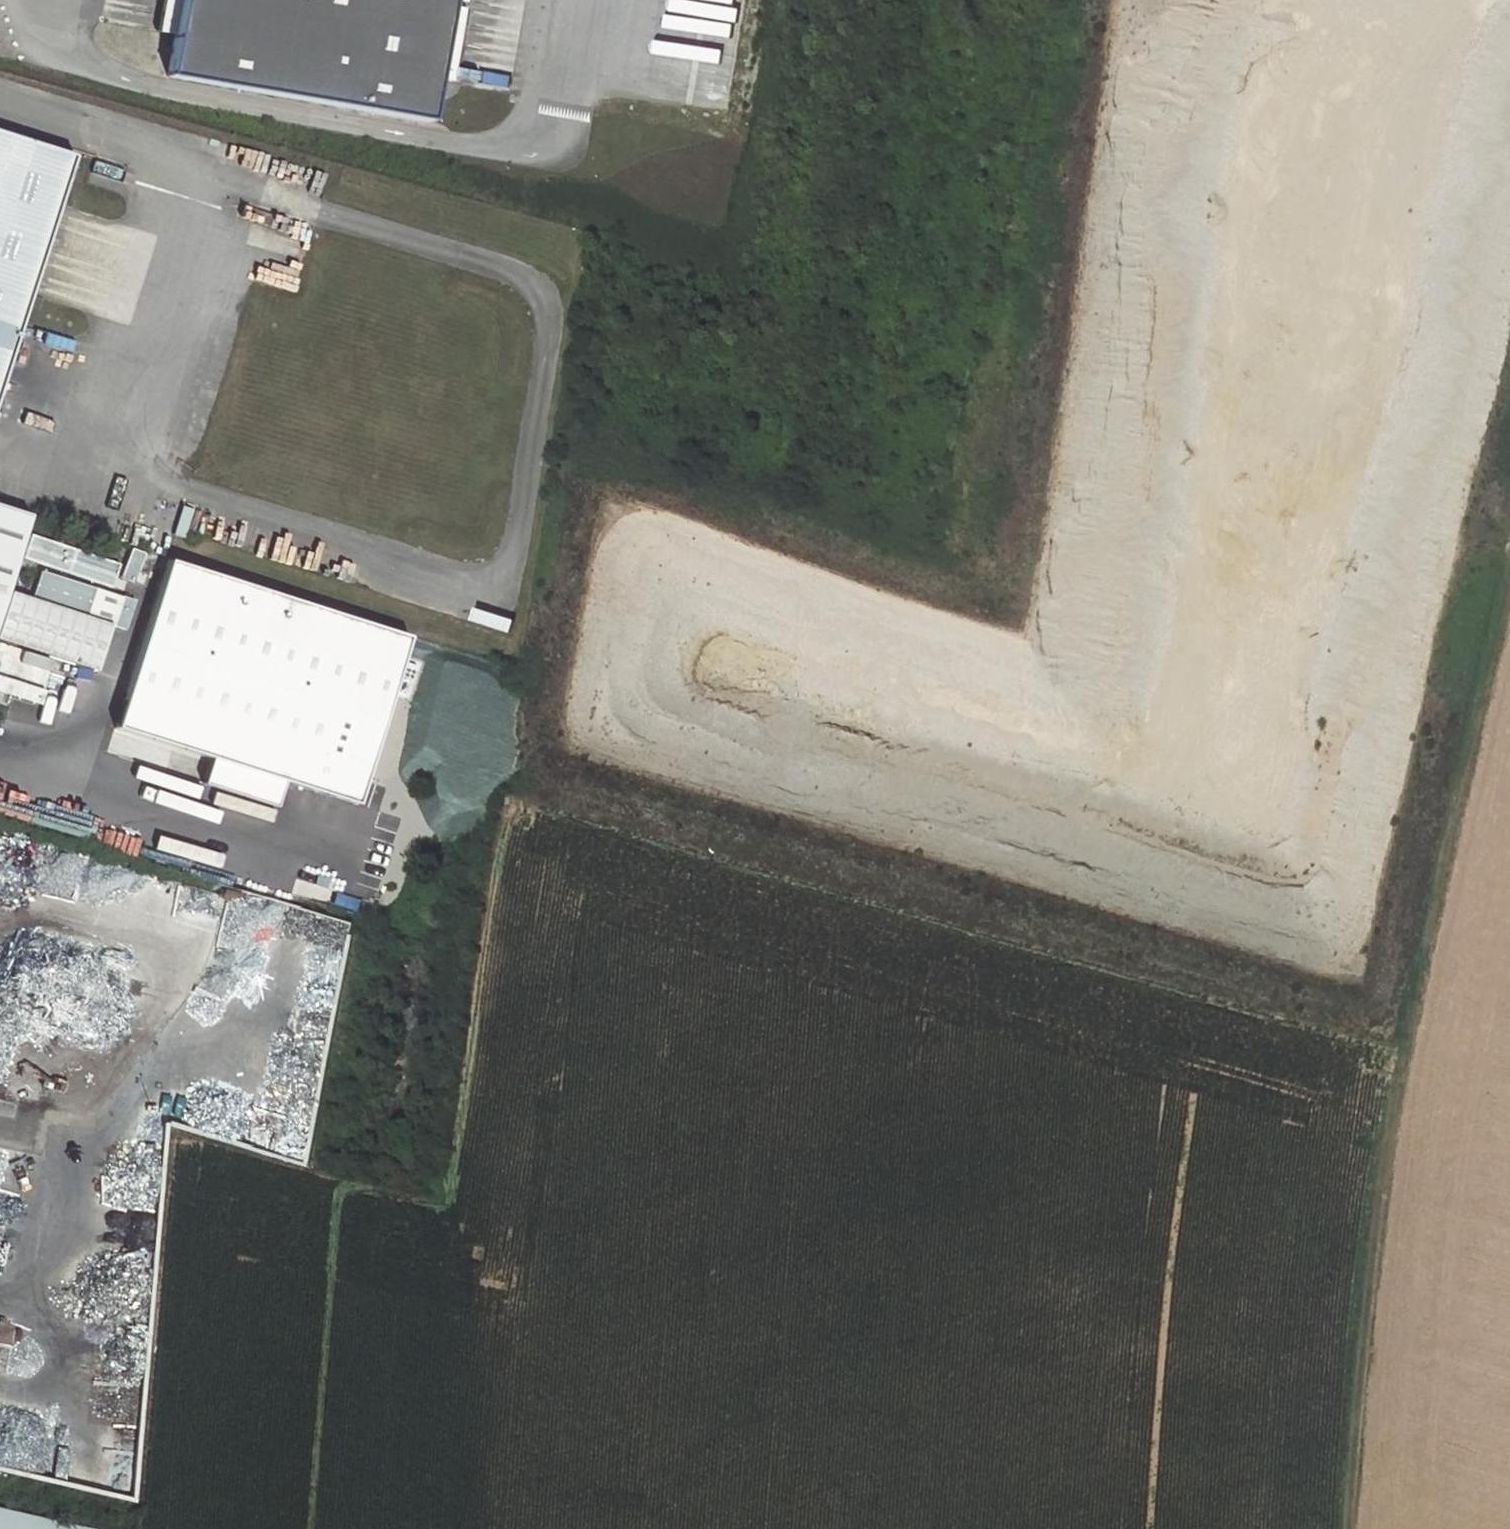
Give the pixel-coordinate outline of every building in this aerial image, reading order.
[(177,84),(439,133),(446,87),(459,14),(460,10),(461,0),(190,0),(177,84)] [(460,10),(474,11),(477,0),(461,0),(460,10)] [(446,87),(462,90),(474,18),(459,14),(446,87)] [(78,159),(0,134),(0,411),(78,159)] [(38,516),(0,504),(0,638),(38,516)] [(174,559),(121,726),(362,802),(415,636),(174,559)] [(0,1506),(0,1528),(99,1528),(0,1506)]
